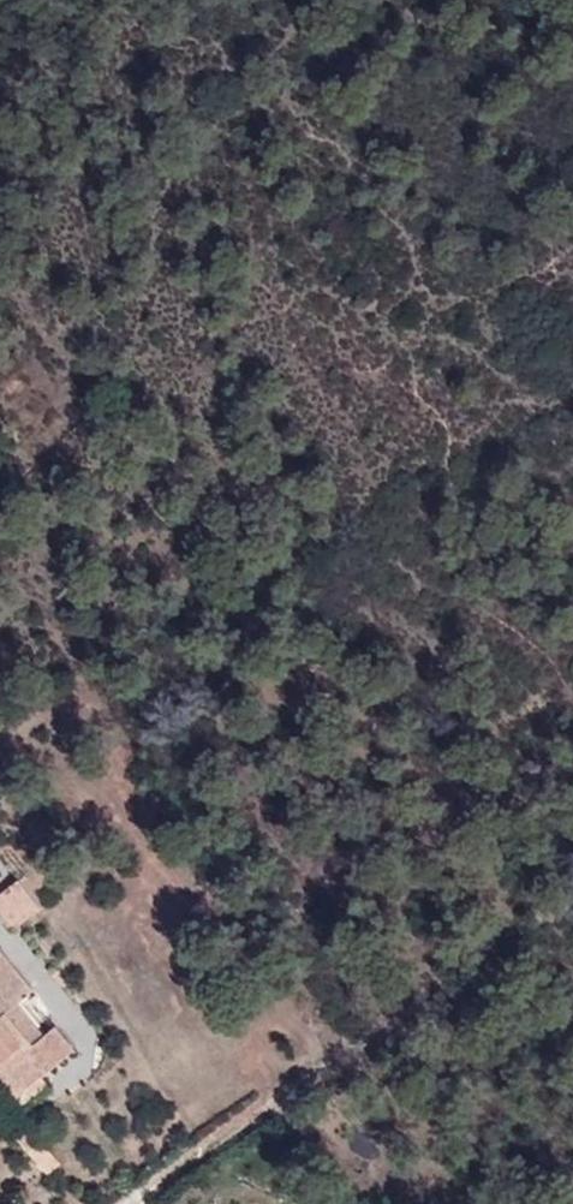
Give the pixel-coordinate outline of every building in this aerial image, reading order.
[(46,904),(23,875),(0,892),(0,908),(15,927),(46,904)] [(35,1081),(76,1050),(58,1025),(45,1034),(20,1002),(34,992),(0,949),(0,1051),(10,1063),(16,1059),(35,1081)] [(35,1081),(16,1059),(10,1063),(0,1051),(0,1071),(4,1068),(23,1091),(35,1081)]
